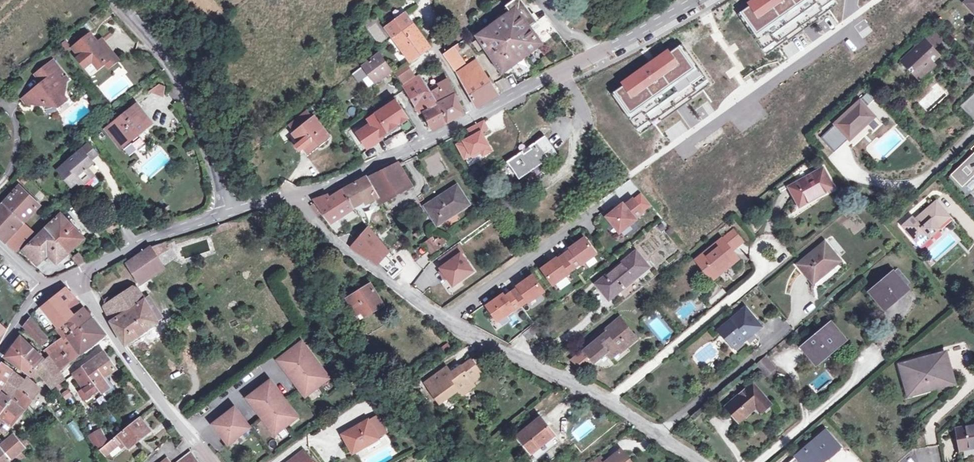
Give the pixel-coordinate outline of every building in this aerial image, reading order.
[(510,12),(477,36),(502,73),(540,45),(531,31),(539,25),(520,0),(517,0),(507,8),(510,12)] [(733,16),(762,57),(836,5),(833,0),(755,0),(733,16)] [(964,3),(973,13),(973,0),(967,0),(964,3)] [(391,23),(386,27),(380,31),(387,40),(393,36),(394,38),(409,58),(412,62),(419,57),(416,53),(427,45),(412,25),(403,14),(391,23)] [(934,47),(944,41),(937,29),(927,35),(934,47)] [(90,34),(73,47),(79,55),(77,57),(85,66),(93,60),(97,67),(105,61),(108,65),(116,59),(107,46),(101,50),(96,43),(90,34)] [(101,39),(96,43),(101,50),(107,46),(101,39)] [(939,55),(924,39),(902,61),(916,76),(933,61),(939,55)] [(680,41),(610,90),(640,132),(709,83),(680,41)] [(458,43),(452,47),(456,52),(461,48),(458,43)] [(445,52),(442,54),(453,70),(463,63),(456,52),(452,47),(445,52)] [(377,53),(365,63),(351,74),(357,81),(367,74),(373,82),(390,71),(377,53)] [(834,53),(821,62),(827,70),(840,61),(834,53)] [(39,83),(36,85),(36,89),(25,98),(29,104),(31,102),(47,104),(47,102),(54,103),(57,107),(67,99),(63,95),(65,80),(67,79),(52,60),(39,71),(45,79),(45,83),(42,84),(42,85),(39,83)] [(97,67),(93,60),(85,66),(89,72),(97,67)] [(456,74),(462,82),(476,108),(498,95),(482,69),(480,70),(475,61),(456,74)] [(936,64),(933,61),(916,76),(919,80),(936,64)] [(407,66),(396,73),(402,83),(414,76),(407,66)] [(39,71),(35,74),(42,84),(45,83),(45,79),(39,71)] [(405,88),(406,91),(420,113),(423,111),(437,104),(428,91),(419,75),(403,85),(405,88)] [(448,80),(428,91),(437,104),(447,122),(463,114),(448,80)] [(155,82),(151,92),(162,96),(166,86),(155,82)] [(867,93),(859,100),(868,109),(876,102),(867,93)] [(394,99),(393,96),(365,115),(378,135),(397,123),(407,118),(394,99)] [(319,99),(313,103),(317,108),(323,104),(319,99)] [(868,109),(859,100),(835,124),(849,139),(864,124),(865,125),(875,116),(868,109)] [(313,103),(305,109),(309,114),(317,108),(313,103)] [(149,122),(135,104),(106,128),(120,145),(149,122)] [(437,104),(423,111),(433,130),(447,122),(437,104)] [(305,109),(287,124),(294,132),(292,134),(304,149),(316,140),(319,145),(328,138),(327,135),(328,134),(314,117),(313,118),(309,114),(305,109)] [(416,131),(407,137),(410,142),(419,136),(416,131)] [(523,151),(513,158),(515,160),(512,162),(518,171),(521,169),(524,173),(555,153),(544,136),(527,148),(530,151),(525,154),(523,151)] [(319,145),(316,140),(304,149),(308,154),(319,145)] [(96,153),(88,142),(57,169),(71,185),(77,180),(80,185),(92,174),(87,167),(92,163),(89,159),(96,153)] [(951,174),(962,186),(973,175),(973,152),(951,174)] [(398,162),(367,177),(378,197),(376,198),(379,203),(412,186),(398,164),(398,162)] [(833,188),(822,168),(788,187),(798,204),(813,195),(814,198),(833,188)] [(967,195),(973,188),(973,175),(962,186),(951,174),(949,175),(967,195)] [(367,177),(343,190),(353,207),(363,201),(365,204),(376,198),(378,197),(367,177)] [(468,204),(457,185),(425,206),(437,224),(468,204)] [(18,186),(4,202),(23,220),(37,204),(18,186)] [(315,202),(310,206),(316,214),(321,210),(330,222),(353,207),(343,190),(329,198),(326,195),(313,199),(315,202)] [(527,190),(519,196),(528,209),(536,203),(527,190)] [(814,198),(813,195),(798,204),(799,206),(814,198)] [(917,220),(912,216),(901,225),(917,242),(920,239),(927,234),(930,237),(940,228),(938,226),(950,216),(936,199),(919,214),(920,218),(917,220)] [(623,204),(606,215),(619,233),(635,221),(644,214),(634,201),(625,207),(623,204)] [(4,202),(0,206),(0,238),(3,241),(4,240),(22,221),(23,220),(4,202)] [(60,213),(46,227),(68,251),(84,238),(60,213)] [(35,233),(22,221),(4,240),(17,252),(35,233)] [(68,251),(46,227),(23,249),(36,263),(47,252),(56,261),(67,253),(68,251)] [(352,229),(342,240),(356,252),(360,249),(376,262),(387,251),(376,238),(368,228),(361,235),(352,229)] [(387,229),(376,238),(387,251),(397,242),(387,229)] [(741,241),(733,230),(722,239),(730,249),(741,241)] [(930,237),(927,234),(920,239),(924,243),(930,237)] [(431,254),(439,248),(431,237),(423,243),(431,254)] [(570,249),(563,254),(573,267),(579,262),(580,263),(595,253),(584,237),(569,248),(570,249)] [(730,249),(722,239),(697,260),(712,279),(738,258),(730,249)] [(824,243),(798,265),(811,281),(823,271),(825,273),(840,261),(824,243)] [(457,244),(438,258),(442,264),(439,266),(441,268),(446,276),(452,283),(471,270),(459,253),(462,251),(457,244)] [(150,246),(127,261),(140,282),(163,265),(150,246)] [(387,251),(376,262),(388,273),(398,263),(387,251)] [(78,252),(71,257),(78,265),(86,261),(78,252)] [(644,264),(635,252),(596,284),(608,299),(624,286),(621,283),(644,264)] [(555,258),(541,268),(552,284),(567,273),(566,272),(573,267),(563,254),(556,259),(555,258)] [(647,267),(644,264),(621,283),(624,286),(647,267)] [(441,268),(438,271),(443,278),(446,276),(441,268)] [(896,269),(891,273),(903,286),(908,282),(896,269)] [(421,271),(413,285),(427,293),(435,279),(421,271)] [(891,273),(871,290),(885,306),(905,289),(903,286),(891,273)] [(517,286),(510,291),(519,304),(526,300),(527,301),(542,290),(531,275),(516,285),(517,286)] [(370,283),(346,298),(354,312),(356,314),(370,306),(373,311),(383,304),(370,283)] [(132,286),(101,306),(114,328),(124,345),(157,322),(153,313),(144,298),(139,290),(132,286)] [(66,288),(43,307),(58,327),(72,315),(64,305),(74,297),(66,288)] [(501,293),(485,305),(496,320),(512,308),(512,309),(519,304),(510,291),(503,296),(501,293)] [(74,297),(64,305),(72,315),(82,307),(74,297)] [(373,311),(370,306),(356,314),(354,312),(351,313),(356,321),(373,311)] [(82,307),(72,315),(58,327),(57,328),(64,338),(67,335),(90,317),(82,307)] [(760,326),(745,308),(718,330),(732,346),(743,337),(745,338),(760,326)] [(156,311),(153,313),(157,322),(161,319),(156,311)] [(90,317),(67,335),(80,352),(83,350),(98,338),(104,333),(90,317)] [(600,333),(602,336),(585,350),(595,362),(607,352),(611,357),(636,337),(619,317),(600,333)] [(29,318),(22,326),(40,344),(48,338),(29,318)] [(538,331),(533,325),(522,333),(527,340),(538,331)] [(843,339),(831,325),(804,347),(816,362),(843,339)] [(56,342),(58,344),(70,361),(80,352),(67,335),(64,338),(63,339),(56,342)] [(19,336),(12,346),(35,367),(43,358),(19,336)] [(99,340),(98,338),(83,350),(84,352),(99,340)] [(55,341),(44,350),(47,358),(48,357),(57,371),(70,361),(58,344),(56,342),(55,341)] [(301,341),(277,359),(304,396),(317,387),(312,380),(324,372),(301,341)] [(12,346),(5,355),(29,374),(30,375),(36,369),(35,367),(12,346)] [(86,363),(82,365),(98,388),(103,394),(113,387),(104,375),(113,368),(101,351),(86,363)] [(945,353),(900,365),(907,391),(929,385),(930,388),(952,382),(945,353)] [(765,354),(754,364),(765,377),(776,367),(765,354)] [(47,358),(36,369),(42,375),(53,388),(54,386),(63,379),(57,371),(48,357),(47,358)] [(425,382),(439,401),(449,394),(456,389),(460,395),(473,385),(471,381),(481,374),(470,359),(452,373),(449,375),(444,368),(425,382)] [(2,363),(0,366),(0,387),(1,388),(12,371),(2,363)] [(82,365),(73,372),(84,388),(89,395),(98,388),(82,365)] [(446,365),(444,368),(449,375),(452,373),(446,365)] [(42,375),(36,369),(30,375),(37,381),(42,375)] [(24,380),(12,371),(1,388),(12,397),(25,407),(40,388),(26,377),(24,380)] [(324,372),(312,380),(317,387),(329,378),(324,372)] [(269,380),(246,397),(274,434),(286,425),(283,421),(294,413),(269,380)] [(770,404),(752,383),(725,406),(738,421),(755,406),(761,412),(770,404)] [(84,388),(79,391),(84,398),(89,395),(84,388)] [(62,392),(66,400),(73,397),(69,389),(62,392)] [(449,394),(453,400),(460,395),(456,389),(449,394)] [(0,390),(0,413),(11,398),(0,390)] [(76,396),(67,402),(74,414),(84,408),(76,396)] [(11,398),(0,413),(0,430),(5,433),(24,409),(11,398)] [(234,407),(212,423),(227,443),(249,427),(234,407)] [(294,413),(283,421),(286,425),(297,416),(294,413)] [(125,427),(117,434),(99,448),(105,455),(118,444),(121,447),(125,444),(128,447),(150,430),(138,417),(125,427)] [(378,417),(368,423),(376,437),(386,432),(378,417)] [(554,435),(540,418),(517,435),(528,450),(535,445),(537,448),(554,435)] [(75,419),(66,424),(75,442),(84,437),(75,419)] [(367,419),(341,434),(352,453),(365,446),(364,444),(376,437),(368,423),(367,419)] [(956,428),(960,449),(973,446),(973,425),(956,428)] [(825,430),(795,456),(800,461),(818,461),(825,456),(826,458),(839,447),(825,430)] [(0,445),(0,447),(10,459),(20,450),(24,447),(13,434),(0,445)] [(380,444),(376,437),(364,444),(365,446),(368,451),(380,444)] [(10,459),(0,447),(0,461),(6,461),(10,459)] [(285,461),(313,461),(302,449),(285,461)] [(20,450),(10,459),(13,461),(18,461),(25,456),(20,450)] [(176,461),(197,461),(189,451),(176,461)] [(607,461),(631,461),(622,451),(607,461)]
